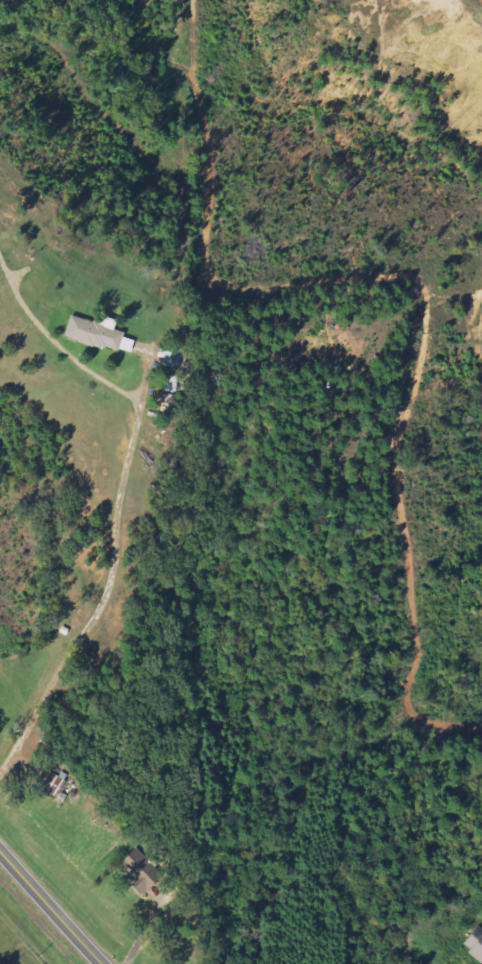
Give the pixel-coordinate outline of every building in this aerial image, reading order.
[(68,338),(134,355),(138,341),(127,338),(129,331),(73,317),(68,338)] [(67,780),(46,769),(36,785),(57,797),(67,780)] [(149,894),(166,878),(138,849),(121,865),(149,894)] [(481,924),(464,947),(481,961),(481,924)]
